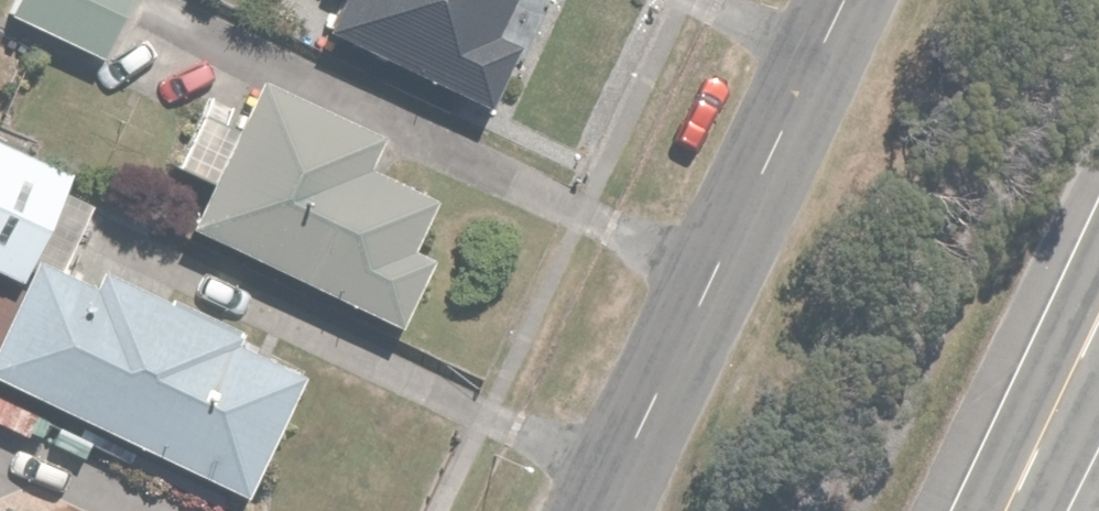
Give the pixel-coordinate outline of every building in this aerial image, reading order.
[(9,15),(100,59),(129,0),(16,0),(9,15)] [(324,23),(511,109),(561,0),(335,0),(324,23)] [(206,176),(183,222),(398,326),(434,251),(414,242),(437,195),(367,161),(380,135),(259,77),(238,121),(199,103),(171,160),(206,176)] [(14,279),(65,173),(0,143),(0,272),(14,279)] [(0,328),(0,382),(238,495),(300,364),(41,241),(0,328)]
